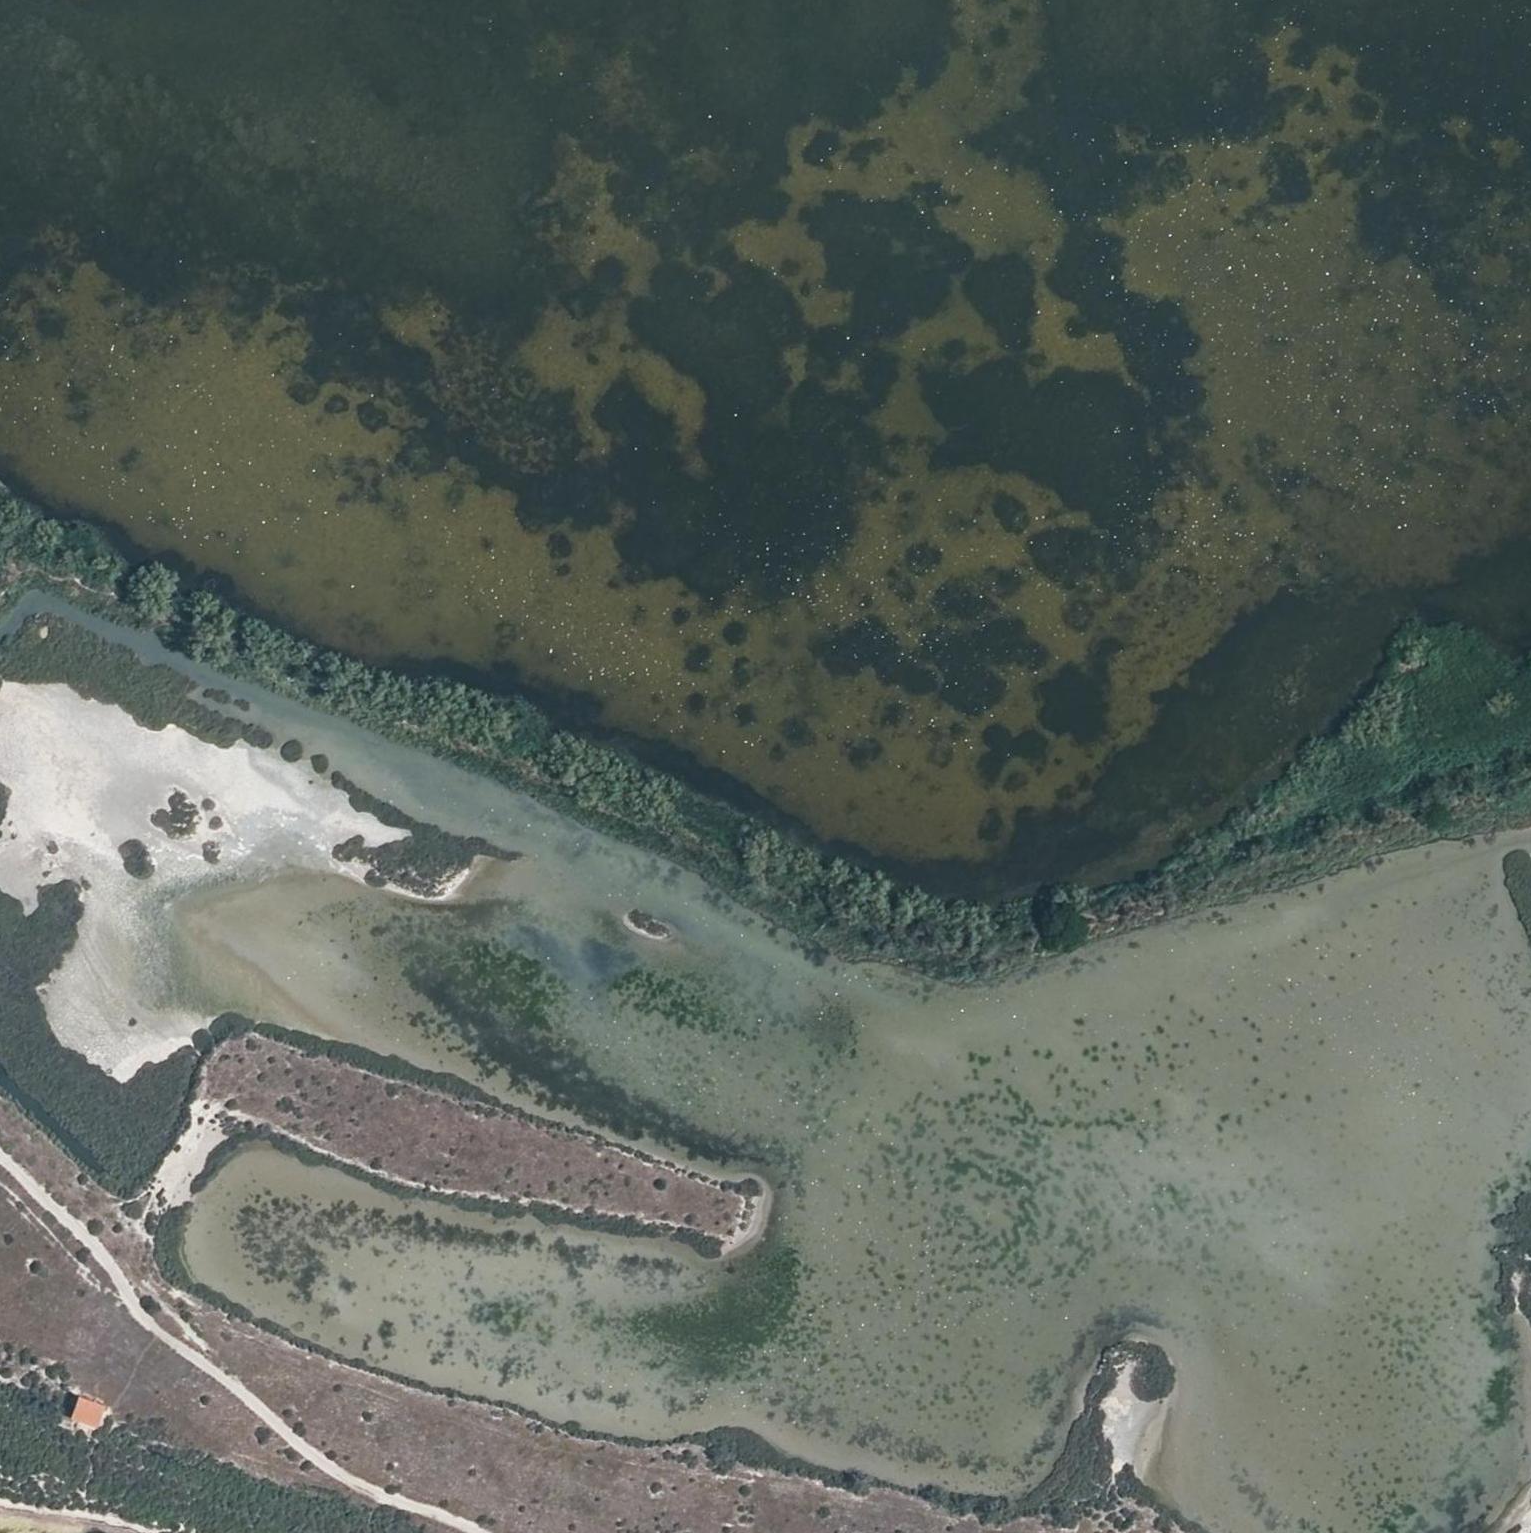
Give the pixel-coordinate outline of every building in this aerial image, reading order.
[(98,1440),(105,1442),(115,1409),(80,1396),(71,1416),(77,1419),(73,1431),(98,1440)]
